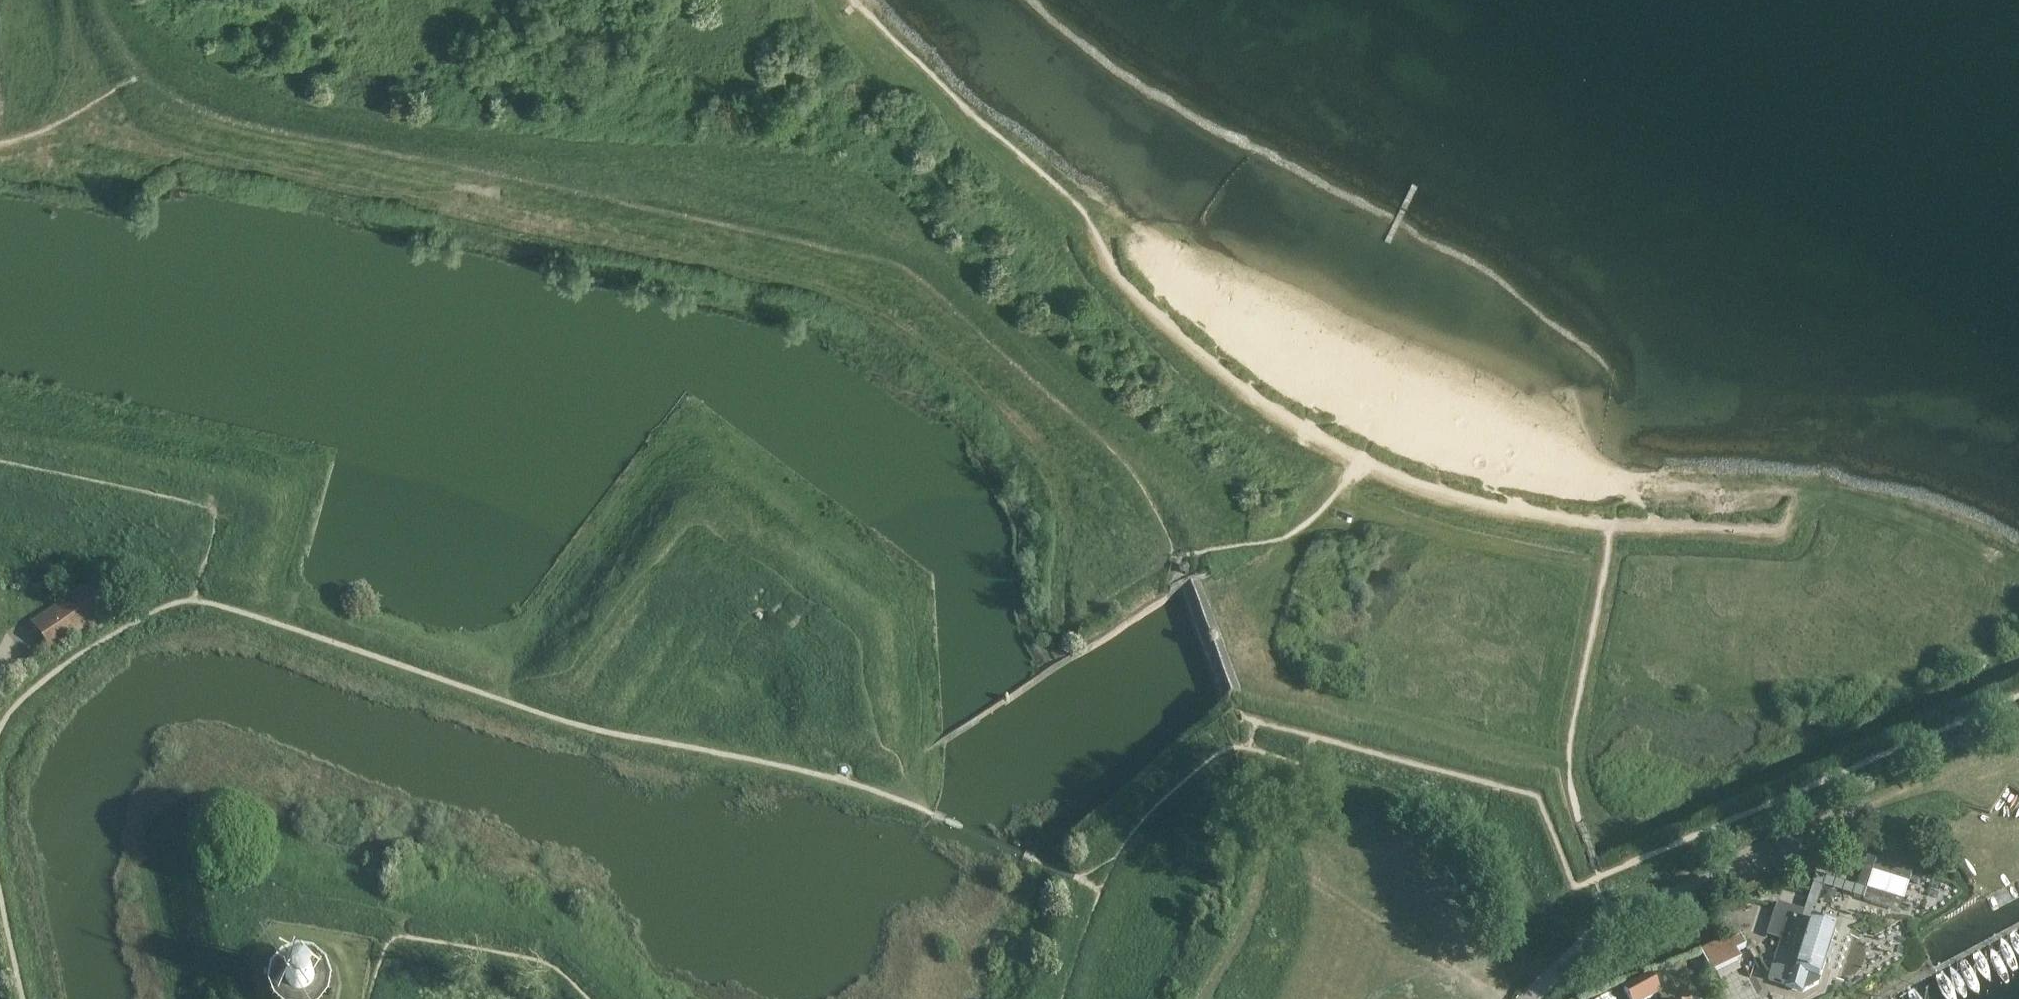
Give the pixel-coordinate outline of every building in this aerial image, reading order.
[(1183,571),(1185,571),(1187,570),(1188,568),(1189,567),(1189,565),(1189,563),(1188,561),(1186,560),(1184,559),(1183,559),(1181,560),(1179,561),(1178,563),(1177,564),(1177,567),(1178,568),(1179,570),(1181,571),(1183,571)] [(1180,586),(1224,700),(1232,693),(1243,695),(1200,578),(1203,576),(1203,574),(1183,580),(1168,588),(1170,592),(1180,586)] [(107,614),(87,585),(30,624),(50,653),(107,614)] [(1766,938),(1778,942),(1786,914),(1809,922),(1823,889),(1898,914),(1902,901),(1865,890),(1871,870),(1908,882),(1912,872),(1865,858),(1854,889),(1816,876),(1802,912),(1777,905),(1766,938)] [(1871,870),(1865,890),(1902,901),(1908,882),(1871,870)] [(1802,991),(1818,983),(1826,955),(1835,929),(1809,922),(1786,914),(1778,942),(1766,979),(1777,982),(1786,985),(1786,986),(1802,991)] [(1711,975),(1740,961),(1729,938),(1700,952),(1711,975)] [(323,998),(324,997),(326,996),(327,994),(328,991),(328,989),(329,987),(329,985),(328,982),(328,980),(327,978),(326,976),(324,974),(323,972),(321,971),(319,970),(317,969),(315,968),(312,968),(310,968),(308,968),(305,969),(303,970),(301,971),(299,972),(298,974),(296,975),(295,977),(294,980),(294,982),(293,984),(293,987),(293,989),(294,991),(295,993),(296,995),(297,997),(299,998),(323,998)] [(1660,993),(1650,975),(1623,990),(1628,998),(1648,998),(1660,993)]
